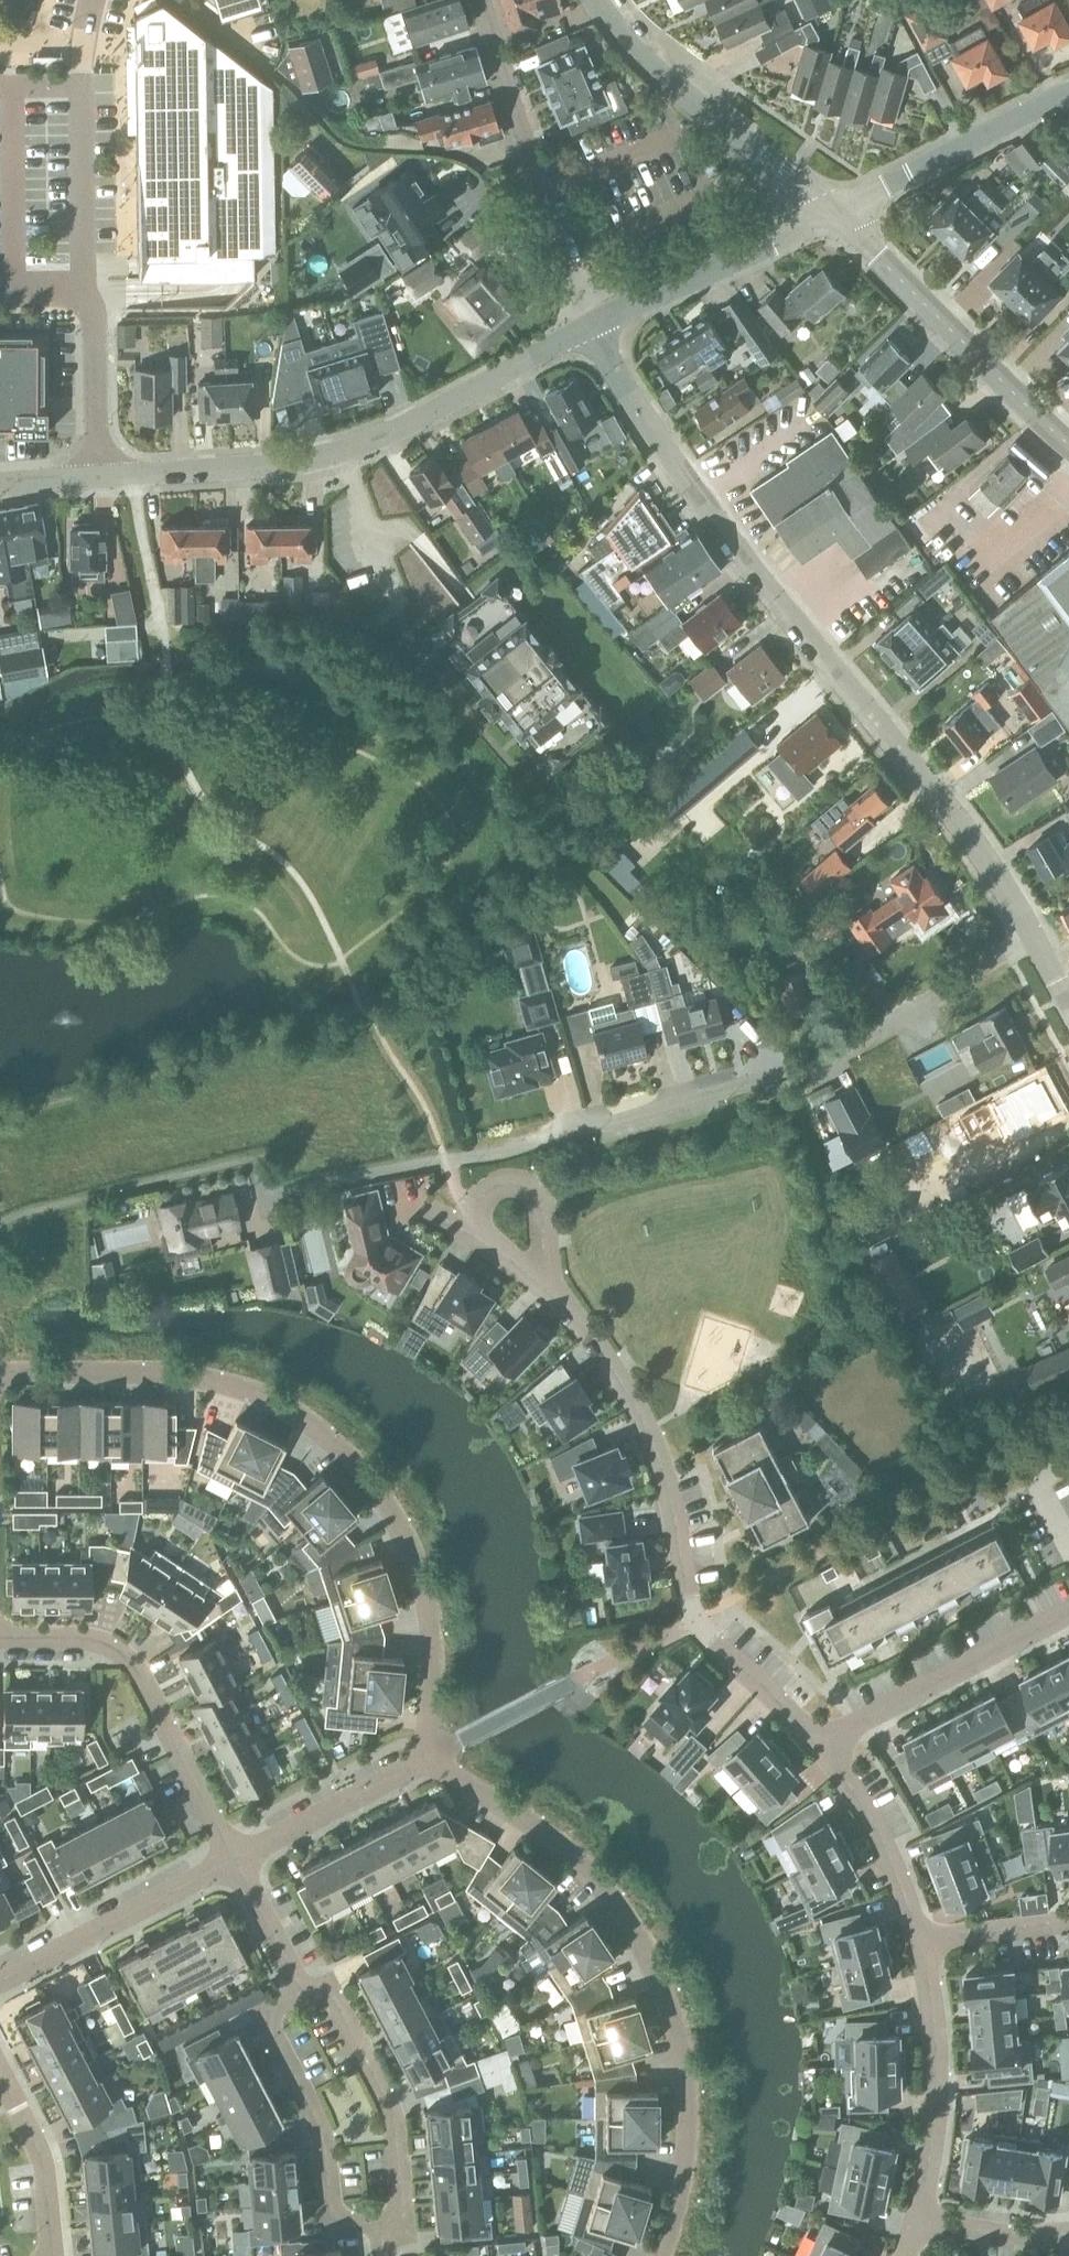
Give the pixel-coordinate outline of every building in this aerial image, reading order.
[(11,21),(29,27),(38,0),(17,0),(11,21)] [(138,278),(126,278),(126,280),(253,277),(253,255),(275,254),(272,88),(162,0),(160,0),(134,14),(138,278)] [(268,2),(268,0),(209,0),(227,14),(268,2)] [(385,15),(415,6),(414,0),(382,0),(385,15)] [(383,15),(392,49),(467,25),(458,0),(432,0),(415,6),(385,15),(383,15)] [(534,26),(534,25),(533,20),(562,11),(559,0),(520,0),(502,5),(511,31),(512,32),(534,26)] [(760,2),(764,0),(706,0),(717,22),(760,2)] [(891,0),(875,0),(872,10),(887,14),(891,0)] [(1011,0),(988,0),(994,10),(1011,0)] [(1042,0),(1023,0),(1017,4),(1024,17),(1021,18),(1035,43),(1051,34),(1056,42),(1068,35),(1068,27),(1054,0),(1045,5),(1042,0)] [(760,2),(717,22),(728,45),(759,32),(765,43),(793,28),(784,7),(766,16),(760,2)] [(931,2),(907,14),(926,50),(950,38),(931,2)] [(978,15),(986,31),(999,24),(992,9),(978,15)] [(818,96),(831,52),(817,47),(820,36),(812,20),(776,39),(783,52),(799,43),(805,45),(792,89),(818,96)] [(954,56),(968,80),(984,71),(990,79),(1006,70),(988,38),(988,37),(981,24),(951,41),(958,54),(954,56)] [(548,94),(594,75),(583,46),(573,50),(566,34),(535,47),(542,63),(536,66),(548,94)] [(292,49),(277,66),(304,88),(305,94),(335,85),(321,37),(291,46),(292,49)] [(380,70),(378,71),(382,85),(382,88),(414,79),(419,77),(422,90),(425,100),(451,92),(453,98),(471,93),(469,86),(483,82),(484,81),(479,65),(478,63),(480,56),(478,49),(474,47),(474,45),(415,63),(414,63),(414,60),(380,70)] [(841,112),(861,48),(850,45),(844,65),(830,60),(832,52),(831,52),(818,96),(815,105),(841,112)] [(867,120),(883,67),(887,56),(875,52),(869,72),(855,68),(861,48),(841,112),(867,120)] [(883,67),(867,120),(868,120),(870,112),(896,119),(909,75),(918,78),(925,92),(937,86),(919,50),(901,60),(897,71),(883,67)] [(376,57),(350,64),(354,79),(361,77),(367,75),(367,74),(378,71),(380,70),(376,57)] [(594,75),(548,94),(560,123),(566,120),(571,133),(599,121),(594,108),(606,103),(594,75)] [(316,122),(282,85),(282,123),(316,122)] [(496,126),(488,100),(437,115),(437,111),(413,119),(413,120),(396,121),(390,106),(353,117),(358,133),(397,130),(418,136),(419,140),(441,132),(444,142),(461,137),(461,140),(478,134),(478,132),(496,126)] [(1049,154),(1034,133),(1016,147),(1032,167),(1049,154)] [(327,158),(311,143),(288,167),(318,199),(338,179),(324,162),(327,158)] [(1057,158),(1068,171),(1068,155),(1057,158)] [(715,159),(704,164),(710,177),(721,172),(715,159)] [(371,195),(353,207),(371,236),(377,231),(402,269),(425,254),(423,250),(441,238),(430,223),(440,216),(438,213),(445,209),(433,191),(426,195),(409,168),(370,193),(371,195)] [(932,221),(950,238),(975,212),(999,189),(987,178),(965,202),(955,192),(943,205),(945,207),(932,221)] [(980,246),(994,232),(985,222),(996,210),(998,212),(1010,199),(999,189),(975,212),(950,238),(966,254),(977,244),(980,246)] [(1034,195),(1010,220),(1020,230),(1044,206),(1034,195)] [(471,253),(459,261),(464,268),(511,238),(495,213),(460,235),(471,253)] [(1068,247),(1068,243),(1060,234),(1034,260),(1033,258),(1028,262),(1019,254),(993,280),(993,287),(1000,294),(1007,294),(1014,301),(1068,247)] [(377,246),(338,271),(353,293),(391,268),(377,246)] [(1014,301),(1022,309),(1020,314),(1027,321),(1033,320),(1059,294),(1050,284),(1054,281),(1053,278),(1058,272),(1059,274),(1068,264),(1068,247),(1014,301)] [(417,299),(444,281),(432,260),(403,277),(417,299)] [(472,276),(444,301),(461,321),(454,327),(456,332),(473,351),(522,307),(483,266),(481,268),(478,265),(470,272),(472,276)] [(778,288),(760,305),(783,331),(801,316),(798,312),(806,305),(816,316),(844,292),(822,267),(813,276),(811,273),(792,289),(784,295),(778,288)] [(287,310),(286,293),(274,293),(275,310),(287,310)] [(709,315),(686,330),(706,359),(705,359),(709,365),(715,361),(732,350),(728,344),(728,345),(719,330),(733,321),(737,327),(759,358),(776,346),(754,315),(742,295),(724,306),(710,315),(709,315)] [(331,342),(330,342),(349,400),(375,392),(378,392),(377,389),(371,369),(377,367),(378,372),(399,365),(381,310),(352,319),(362,349),(336,357),(331,342)] [(198,344),(215,343),(215,314),(197,315),(198,344)] [(664,351),(661,353),(668,365),(668,371),(672,376),(676,377),(676,378),(695,366),(699,373),(695,376),(703,388),(718,378),(709,365),(705,359),(706,359),(686,330),(665,342),(667,345),(664,351)] [(47,433),(47,409),(44,409),(44,332),(0,332),(0,433),(47,433)] [(281,343),(271,401),(273,405),(274,404),(273,400),(285,396),(287,400),(307,394),(306,390),(312,388),(318,407),(319,410),(321,409),(349,400),(330,342),(304,350),(300,336),(281,343)] [(857,372),(856,373),(870,386),(872,383),(880,392),(890,403),(907,387),(897,375),(911,361),(888,337),(861,364),(863,366),(859,370),(857,372)] [(1068,361),(1068,339),(1061,347),(1065,351),(1062,354),(1068,361)] [(167,369),(135,369),(135,418),(171,418),(171,389),(186,389),(186,354),(167,353),(167,369)] [(238,356),(214,357),(215,373),(239,372),(238,356)] [(818,370),(831,382),(843,369),(830,357),(818,370)] [(944,396),(922,372),(907,387),(890,403),(889,404),(902,418),(882,438),(897,453),(934,424),(925,414),(944,396)] [(752,387),(744,375),(696,408),(712,432),(748,407),(740,396),(752,387)] [(829,415),(853,391),(838,376),(828,387),(822,381),(812,392),(817,397),(814,400),(829,415)] [(808,389),(800,378),(777,394),(786,405),(808,389)] [(227,381),(229,416),(240,415),(244,419),(251,419),(254,416),(254,413),(255,413),(254,399),(257,399),(255,380),(252,380),(252,379),(227,381)] [(594,421),(572,379),(545,394),(559,422),(547,429),(570,471),(584,463),(569,434),(594,421)] [(219,417),(229,416),(227,381),(202,383),(202,384),(198,384),(199,403),(201,403),(202,417),(204,416),(205,420),(207,421),(215,421),(219,417)] [(489,426),(506,456),(532,442),(552,478),(567,470),(539,418),(526,426),(516,411),(489,426)] [(985,440),(968,417),(941,438),(933,427),(907,447),(916,459),(927,451),(940,468),(947,463),(950,467),(985,440)] [(514,471),(506,456),(489,426),(461,441),(469,456),(456,464),(472,494),(486,485),(479,471),(492,463),(501,478),(514,471)] [(775,523),(779,520),(804,555),(839,532),(854,554),(853,554),(867,574),(911,544),(832,429),(786,459),(788,462),(750,488),(775,523)] [(981,482),(982,483),(968,496),(972,501),(979,507),(988,515),(1001,502),(1003,505),(1017,490),(1014,487),(1027,474),(1007,455),(981,482)] [(453,486),(433,456),(409,472),(429,502),(439,495),(450,510),(465,499),(455,484),(453,486)] [(720,570),(693,530),(675,542),(647,501),(646,501),(638,489),(602,530),(608,539),(590,551),(598,561),(596,562),(581,575),(632,636),(648,625),(649,625),(664,613),(665,614),(672,610),(673,610),(687,600),(684,595),(720,570)] [(493,528),(475,500),(454,515),(473,542),(493,528)] [(28,556),(29,561),(48,558),(45,541),(46,541),(39,503),(8,508),(16,558),(28,556)] [(0,510),(0,561),(4,560),(10,595),(22,593),(34,591),(29,561),(28,556),(16,558),(8,508),(0,510)] [(74,527),(72,527),(73,578),(104,578),(103,527),(90,527),(90,523),(74,523),(74,527)] [(267,550),(280,549),(280,524),(246,525),(246,548),(250,548),(249,562),(267,562),(267,550)] [(280,524),(280,549),(293,549),(293,561),(311,561),(311,548),(315,548),(314,525),(307,525),(307,524),(280,524)] [(164,563),(182,563),(182,551),(194,551),(194,550),(194,525),(160,525),(160,549),(164,549),(164,563)] [(222,525),(194,525),(194,550),(194,551),(194,580),(214,580),(214,562),(226,562),(225,549),(229,549),(228,526),(222,526),(222,525)] [(423,542),(387,566),(396,579),(403,574),(414,590),(427,581),(420,571),(436,560),(423,542)] [(989,615),(1042,686),(1058,708),(1068,722),(1068,550),(989,615)] [(283,575),(283,593),(266,593),(267,617),(281,617),(281,613),(303,612),(302,602),(303,602),(302,575),(283,575)] [(508,592),(497,578),(483,589),(485,592),(454,616),(452,614),(438,625),(449,639),(452,637),(471,661),(465,666),(486,691),(478,697),(491,713),(499,707),(519,733),(524,728),(543,752),(541,754),(552,768),(566,757),(564,755),(595,731),(597,733),(611,721),(600,707),(598,709),(577,682),(575,684),(557,661),(559,659),(546,643),(544,645),(525,622),(527,620),(506,594),(508,592)] [(112,591),(118,623),(137,619),(131,588),(112,591)] [(194,596),(194,594),(166,594),(167,621),(194,620),(194,617),(194,596)] [(734,607),(730,607),(720,594),(679,628),(676,624),(681,620),(673,611),(673,610),(672,610),(665,614),(664,613),(649,625),(648,625),(632,636),(635,640),(642,650),(657,637),(667,650),(690,632),(705,650),(724,635),(728,635),(736,629),(736,625),(741,621),(740,619),(740,614),(734,607)] [(238,618),(238,598),(222,598),(222,618),(238,618)] [(66,603),(38,602),(37,622),(66,622),(66,603)] [(898,621),(875,641),(898,668),(899,667),(900,668),(923,648),(919,643),(944,622),(943,621),(934,628),(915,607),(899,622),(898,621)] [(923,648),(900,668),(916,687),(973,637),(962,625),(953,632),(944,622),(919,643),(923,648)] [(1002,652),(1009,650),(998,636),(988,645),(997,656),(1002,652)] [(710,661),(688,679),(703,699),(725,682),(728,686),(735,680),(751,700),(782,676),(759,645),(727,670),(721,674),(710,661)] [(46,673),(41,646),(0,654),(0,674),(1,681),(46,673)] [(1014,694),(1034,722),(1053,708),(1032,680),(1014,694)] [(963,709),(944,724),(967,753),(986,738),(1002,725),(1000,724),(988,708),(1002,695),(990,681),(976,693),(978,696),(963,709)] [(1068,729),(1055,711),(1030,728),(1043,746),(1068,729)] [(779,748),(767,758),(789,783),(801,773),(802,774),(839,743),(814,713),(777,745),(779,748)] [(743,728),(687,775),(704,795),(759,747),(743,728)] [(1036,748),(993,775),(1013,806),(1055,778),(1036,748)] [(845,795),(813,822),(827,839),(834,833),(845,847),(876,821),(872,817),(889,802),(873,783),(851,802),(845,795)] [(1058,808),(1061,817),(1068,814),(1068,804),(1058,808)] [(1029,846),(1046,874),(1063,865),(1067,871),(1068,870),(1068,842),(1066,843),(1058,830),(1029,846)] [(647,866),(639,858),(623,841),(605,859),(629,883),(647,866)] [(835,849),(801,877),(816,895),(850,866),(835,849)] [(848,921),(870,954),(892,939),(883,924),(907,908),(914,918),(918,916),(925,927),(947,911),(940,900),(944,898),(928,876),(924,878),(915,865),(890,883),(899,895),(874,912),(870,906),(848,921)] [(533,927),(501,936),(510,969),(522,965),(529,993),(518,996),(527,1028),(559,1019),(550,987),(549,987),(541,960),(543,960),(533,927)] [(787,962),(792,974),(779,979),(791,1012),(819,1003),(806,968),(806,969),(805,965),(817,960),(810,942),(795,948),(799,957),(787,962)] [(642,951),(646,969),(655,1001),(674,995),(666,964),(665,964),(662,955),(653,948),(642,951)] [(624,975),(638,971),(634,959),(621,963),(624,975)] [(628,1008),(655,1001),(646,969),(620,977),(628,1008)] [(713,998),(688,1005),(684,993),(656,1001),(662,1023),(674,1020),(680,1043),(722,1032),(713,998)] [(1004,1007),(953,1034),(959,1046),(969,1041),(972,1045),(971,1046),(983,1069),(990,1066),(1002,1059),(1003,1060),(1026,1047),(1004,1007)] [(587,1008),(565,1014),(574,1043),(595,1037),(603,1064),(645,1053),(635,1019),(633,1008),(616,1012),(617,1016),(591,1023),(587,1008)] [(506,1042),(509,1053),(486,1059),(496,1095),(520,1088),(519,1082),(552,1072),(541,1032),(506,1042)] [(995,1097),(959,1116),(971,1138),(985,1131),(1005,1120),(1014,1138),(1015,1140),(1048,1123),(1045,1119),(1060,1111),(1042,1078),(1028,1086),(1026,1082),(1006,1093),(1008,1096),(997,1102),(995,1097)] [(887,1144),(871,1114),(870,1114),(856,1087),(827,1102),(841,1129),(840,1130),(856,1160),(887,1144)] [(960,1108),(954,1096),(940,1104),(946,1115),(960,1108)] [(925,1130),(905,1141),(915,1161),(935,1150),(925,1130)] [(1027,1192),(1040,1217),(1056,1209),(1065,1226),(1068,1224),(1068,1162),(1040,1177),(1043,1183),(1027,1192)] [(374,1193),(345,1200),(357,1247),(349,1260),(350,1261),(348,1265),(349,1271),(351,1275),(356,1277),(361,1278),(366,1276),(369,1273),(397,1289),(417,1255),(384,1235),(374,1193)] [(207,1231),(238,1224),(230,1194),(201,1201),(202,1202),(192,1204),(191,1199),(161,1206),(166,1228),(160,1229),(167,1257),(211,1246),(207,1231)] [(896,1199),(861,1218),(873,1239),(908,1221),(896,1199)] [(1040,1234),(1008,1250),(1017,1268),(1049,1251),(1040,1234)] [(286,1286),(276,1243),(250,1249),(260,1292),(286,1286)] [(892,1249),(873,1258),(890,1297),(910,1288),(892,1249)] [(1045,1266),(1056,1287),(1068,1280),(1068,1253),(1045,1266)] [(419,1266),(410,1281),(419,1287),(429,1272),(419,1266)] [(478,1282),(458,1269),(445,1291),(431,1282),(434,1277),(433,1276),(412,1317),(438,1334),(451,1315),(473,1330),(472,1331),(473,1332),(491,1310),(490,1309),(488,1311),(483,1308),(491,1296),(476,1286),(478,1282)] [(326,1296),(322,1280),(303,1285),(308,1307),(328,1320),(338,1303),(326,1296)] [(981,1288),(950,1304),(958,1319),(988,1303),(981,1288)] [(481,1337),(463,1359),(479,1376),(497,1358),(514,1375),(548,1341),(546,1339),(549,1336),(538,1325),(535,1329),(522,1315),(491,1347),(481,1337)] [(1026,1367),(1039,1392),(1044,1390),(1048,1396),(1063,1389),(1060,1383),(1068,1379),(1068,1345),(1026,1367)] [(596,1407),(575,1376),(554,1390),(546,1377),(550,1373),(549,1372),(520,1396),(538,1423),(550,1415),(565,1437),(563,1438),(564,1440),(588,1427),(588,1426),(586,1426),(582,1421),(594,1414),(591,1410),(596,1407)] [(47,1451),(47,1402),(33,1402),(15,1402),(15,1451),(34,1451),(47,1451)] [(79,1451),(79,1402),(62,1402),(47,1402),(47,1451),(61,1451),(79,1451)] [(97,1451),(111,1451),(111,1402),(96,1402),(79,1402),(79,1451),(97,1451)] [(124,1451),(128,1451),(128,1461),(143,1461),(143,1451),(143,1403),(125,1403),(125,1402),(111,1402),(111,1451),(124,1452),(124,1451)] [(175,1426),(175,1402),(160,1402),(160,1403),(143,1403),(143,1451),(161,1451),(161,1452),(172,1452),(172,1462),(185,1462),(196,1427),(196,1426),(175,1426)] [(233,1487),(260,1432),(236,1420),(227,1438),(208,1428),(207,1428),(197,1469),(233,1487)] [(722,1475),(734,1499),(798,1466),(791,1453),(779,1459),(761,1424),(732,1439),(731,1436),(714,1445),(714,1451),(716,1456),(719,1461),(724,1465),(728,1472),(722,1475)] [(819,1441),(837,1459),(847,1449),(829,1431),(819,1441)] [(267,1505),(294,1472),(276,1463),(285,1445),(260,1432),(233,1487),(267,1505)] [(588,1456),(582,1440),(550,1457),(558,1479),(578,1471),(588,1496),(600,1491),(602,1496),(621,1488),(620,1483),(628,1480),(624,1470),(629,1468),(624,1453),(619,1455),(615,1445),(588,1456)] [(734,1499),(747,1522),(752,1519),(756,1527),(753,1528),(764,1548),(781,1539),(779,1536),(811,1520),(793,1485),(805,1478),(798,1466),(734,1499)] [(301,1528),(340,1495),(322,1474),(307,1487),(294,1472),(267,1505),(284,1524),(292,1517),(301,1528)] [(47,1489),(15,1489),(14,1504),(47,1504),(47,1489)] [(79,1505),(79,1493),(56,1493),(56,1505),(79,1505)] [(79,1493),(79,1505),(102,1505),(102,1493),(79,1493)] [(340,1495),(301,1528),(310,1538),(302,1545),(318,1565),(355,1544),(342,1529),(358,1516),(340,1495)] [(165,1497),(165,1511),(180,1511),(183,1496),(165,1497)] [(960,1498),(948,1504),(954,1514),(966,1508),(960,1498)] [(142,1511),(142,1500),(119,1500),(120,1511),(142,1511)] [(39,1527),(39,1522),(39,1511),(13,1511),(13,1526),(39,1527)] [(39,1511),(39,1522),(56,1522),(56,1511),(39,1511)] [(623,1511),(584,1517),(587,1537),(611,1534),(612,1543),(610,1543),(612,1558),(605,1559),(608,1579),(615,1578),(617,1593),(623,1592),(624,1599),(641,1597),(640,1590),(646,1589),(643,1573),(648,1572),(645,1555),(641,1555),(639,1539),(621,1541),(620,1533),(626,1532),(623,1511)] [(918,1520),(906,1527),(912,1536),(924,1530),(918,1520)] [(810,1612),(803,1616),(829,1666),(1018,1567),(994,1523),(812,1617),(810,1612)] [(870,1558),(881,1552),(876,1542),(864,1548),(870,1558)] [(107,1577),(113,1546),(103,1544),(89,1544),(89,1555),(80,1555),(80,1562),(64,1562),(64,1608),(90,1608),(90,1574),(107,1577)] [(330,1602),(389,1584),(381,1557),(362,1563),(356,1545),(355,1544),(318,1565),(330,1602)] [(146,1612),(178,1564),(155,1548),(149,1557),(131,1545),(130,1549),(113,1546),(107,1577),(123,1581),(120,1594),(146,1612)] [(13,1608),(39,1608),(39,1562),(13,1562),(13,1577),(12,1577),(12,1579),(8,1579),(8,1592),(12,1592),(12,1593),(13,1593),(13,1608)] [(39,1608),(64,1608),(64,1562),(39,1562),(39,1608)] [(178,1564),(146,1612),(173,1630),(185,1624),(192,1633),(242,1598),(235,1586),(214,1600),(204,1594),(210,1585),(178,1564)] [(827,1580),(839,1574),(834,1564),(822,1570),(827,1580)] [(330,1602),(314,1607),(324,1640),(341,1635),(342,1639),(384,1635),(378,1616),(398,1610),(389,1584),(330,1602)] [(253,1602),(265,1624),(278,1620),(265,1595),(253,1602)] [(255,1647),(265,1642),(258,1628),(248,1633),(255,1647)] [(339,1679),(400,1685),(403,1657),(382,1655),(384,1635),(342,1639),(339,1679)] [(191,1680),(227,1662),(215,1639),(203,1645),(191,1651),(179,1657),(191,1680)] [(265,1642),(255,1647),(263,1661),(273,1656),(265,1642)] [(309,1704),(323,1706),(331,1645),(316,1643),(309,1704)] [(1045,1667),(1068,1713),(1068,1711),(1066,1705),(1068,1703),(1068,1660),(1067,1656),(1045,1667)] [(193,1707),(238,1684),(227,1662),(191,1680),(202,1701),(193,1706),(193,1707)] [(1016,1700),(1033,1734),(1068,1715),(1068,1713),(1045,1667),(1023,1679),(1030,1693),(1016,1700)] [(113,1668),(94,1670),(95,1682),(114,1681),(113,1668)] [(667,1696),(655,1709),(680,1731),(691,1718),(698,1724),(710,1711),(703,1705),(715,1692),(711,1688),(714,1685),(698,1670),(695,1674),(691,1670),(678,1683),(675,1680),(663,1693),(667,1696)] [(278,1691),(289,1685),(281,1671),(271,1677),(278,1691)] [(397,1712),(400,1685),(339,1679),(336,1704),(327,1704),(324,1725),(369,1729),(371,1709),(397,1712)] [(204,1729),(240,1711),(229,1689),(238,1685),(238,1684),(193,1707),(204,1729)] [(289,1685),(278,1691),(286,1705),(296,1699),(289,1685)] [(4,1689),(4,1735),(5,1735),(5,1746),(31,1746),(31,1735),(31,1689),(4,1689)] [(56,1743),(56,1689),(31,1689),(31,1735),(47,1735),(47,1743),(56,1743)] [(56,1689),(56,1743),(64,1743),(64,1735),(82,1735),(82,1720),(82,1718),(87,1718),(87,1706),(82,1706),(82,1704),(82,1689),(56,1689)] [(994,1694),(972,1706),(991,1743),(1013,1732),(1015,1737),(1030,1729),(1033,1734),(1016,1700),(1001,1708),(994,1694)] [(972,1706),(951,1717),(970,1754),(991,1743),(972,1706)] [(216,1751),(251,1732),(240,1711),(204,1729),(216,1751)] [(301,1734),(312,1729),(304,1715),(294,1720),(301,1734)] [(951,1717),(929,1728),(948,1765),(970,1754),(951,1717)] [(914,1753),(899,1761),(914,1790),(930,1781),(933,1787),(954,1776),(948,1765),(929,1728),(907,1739),(914,1753)] [(312,1729),(301,1734),(309,1748),(319,1743),(312,1729)] [(742,1785),(782,1749),(781,1748),(780,1750),(771,1740),(768,1742),(758,1731),(742,1745),(732,1734),(709,1755),(720,1767),(723,1764),(742,1785)] [(227,1773),(263,1754),(251,1732),(216,1751),(227,1773)] [(693,1733),(669,1759),(683,1772),(707,1746),(693,1733)] [(108,1761),(96,1738),(86,1743),(99,1766),(108,1761)] [(782,1749),(742,1785),(760,1805),(756,1808),(767,1821),(791,1800),(781,1789),(797,1774),(787,1763),(790,1761),(781,1751),(782,1749)] [(263,1754),(227,1773),(239,1795),(251,1789),(251,1790),(263,1784),(263,1783),(274,1777),(263,1754)] [(101,1772),(108,1786),(139,1770),(132,1756),(101,1772)] [(108,1786),(101,1772),(86,1780),(91,1790),(106,1782),(108,1786)] [(997,1778),(986,1784),(991,1794),(1003,1788),(997,1778)] [(1017,1799),(1033,1797),(1031,1783),(1016,1792),(1017,1799)] [(31,1792),(37,1805),(53,1797),(47,1784),(31,1792)] [(979,1800),(991,1794),(986,1784),(974,1790),(979,1800)] [(80,1796),(74,1786),(59,1794),(64,1804),(80,1796)] [(21,1814),(37,1805),(31,1792),(14,1801),(21,1814)] [(11,1809),(5,1797),(0,1800),(0,1814),(11,1809)] [(121,1810),(143,1852),(167,1839),(160,1825),(153,1811),(153,1812),(146,1798),(121,1810)] [(421,1807),(410,1812),(432,1854),(456,1841),(465,1859),(478,1867),(488,1853),(488,1852),(495,1840),(425,1800),(421,1807)] [(122,1863),(143,1852),(121,1810),(100,1821),(122,1863)] [(410,1812),(389,1823),(411,1865),(432,1854),(410,1812)] [(11,1834),(21,1829),(14,1815),(4,1821),(11,1834)] [(791,1874),(848,1843),(847,1842),(846,1843),(839,1831),(836,1833),(829,1820),(810,1830),(803,1817),(775,1832),(783,1847),(787,1844),(800,1868),(790,1873),(791,1874)] [(938,1879),(994,1858),(979,1818),(943,1832),(949,1846),(929,1853),(938,1879)] [(100,1874),(122,1863),(100,1821),(79,1832),(100,1874)] [(389,1823),(368,1834),(390,1875),(411,1865),(389,1823)] [(1054,1830),(1053,1825),(1038,1827),(1042,1859),(1056,1857),(1058,1872),(1068,1871),(1068,1828),(1054,1830)] [(1027,1861),(1042,1859),(1038,1827),(1022,1830),(1027,1861)] [(21,1829),(11,1834),(19,1849),(29,1843),(21,1829)] [(79,1832),(55,1845),(51,1837),(37,1844),(60,1889),(74,1882),(76,1886),(100,1874),(79,1832)] [(368,1834),(347,1845),(369,1886),(390,1875),(368,1834)] [(848,1843),(791,1874),(811,1912),(845,1895),(838,1881),(856,1871),(849,1858),(853,1857),(846,1845),(848,1844),(848,1843)] [(347,1845),(326,1856),(347,1897),(369,1886),(347,1845)] [(478,1867),(465,1888),(496,1913),(535,1865),(514,1847),(501,1863),(488,1853),(478,1867)] [(35,1855),(24,1860),(32,1874),(42,1869),(35,1855)] [(309,1882),(297,1889),(315,1924),(331,1916),(327,1908),(347,1897),(326,1856),(302,1869),(309,1882)] [(994,1858),(938,1879),(948,1904),(961,1900),(963,1905),(995,1893),(993,1888),(1003,1884),(994,1858)] [(535,1865),(496,1913),(527,1938),(558,1909),(558,1908),(544,1898),(557,1882),(535,1865)] [(40,1898),(43,1904),(57,1897),(42,1869),(32,1874),(24,1878),(36,1900),(40,1898)] [(450,1888),(435,1896),(440,1906),(455,1899),(450,1888)] [(0,1891),(0,1919),(13,1912),(1,1890),(0,1891)] [(408,1910),(413,1920),(428,1913),(423,1902),(408,1910)] [(135,1945),(138,1951),(118,1961),(128,1981),(134,1993),(144,2012),(170,1999),(173,2006),(174,2005),(171,1998),(220,1973),(224,1980),(225,1979),(221,1972),(246,1959),(236,1939),(237,1939),(230,1927),(230,1928),(220,1908),(200,1919),(197,1913),(185,1919),(188,1925),(150,1945),(147,1939),(135,1945)] [(527,1938),(519,1945),(527,1956),(536,1950),(549,1970),(600,1935),(585,1912),(568,1924),(559,1909),(558,1909),(527,1938)] [(398,1928),(413,1920),(408,1910),(393,1918),(398,1928)] [(798,1910),(786,1915),(790,1928),(803,1923),(798,1910)] [(838,1964),(890,1950),(890,1949),(888,1950),(885,1937),(881,1938),(877,1924),(856,1929),(853,1915),(822,1923),(826,1939),(831,1938),(838,1964)] [(386,1934),(381,1924),(365,1932),(371,1942),(386,1934)] [(368,1998),(410,1976),(398,1953),(406,1949),(398,1935),(363,1954),(370,1967),(356,1974),(368,1998)] [(600,1935),(549,1970),(571,2003),(609,1984),(599,1969),(616,1958),(600,1935)] [(890,1950),(838,1964),(845,1990),(840,1992),(845,2008),(875,1999),(871,1985),(892,1979),(888,1965),(892,1964),(888,1951),(890,1951),(890,1950)] [(465,1973),(457,1959),(447,1964),(455,1978),(465,1973)] [(1050,1980),(1047,1980),(1048,1991),(1063,1989),(1061,1978),(1060,1965),(1049,1967),(1050,1980)] [(969,1999),(1016,1994),(1013,1970),(967,1974),(969,1999)] [(90,1980),(102,2003),(119,1994),(107,1971),(90,1980)] [(465,1973),(455,1978),(462,1992),(472,1987),(465,1973)] [(379,2018),(417,1998),(407,1979),(410,1977),(410,1976),(368,1998),(379,2018)] [(609,1984),(571,2003),(583,2040),(642,2022),(634,1995),(615,2001),(610,1985),(609,1984)] [(265,1997),(260,1987),(159,2039),(164,2049),(265,1997)] [(974,2022),(1016,2018),(1014,1995),(1016,1995),(1016,1994),(969,1999),(969,2000),(971,2000),(974,2022)] [(28,2011),(15,2018),(26,2041),(74,2016),(79,2014),(75,2005),(64,2011),(56,1996),(42,2003),(41,2004),(39,2000),(27,2005),(29,2010),(28,2010),(28,2011)] [(484,1996),(474,2001),(481,2015),(491,2010),(484,1996)] [(389,2038),(427,2018),(417,1998),(379,2018),(389,2038)] [(1053,2001),(1055,2014),(1066,2012),(1064,1999),(1053,2001)] [(127,2014),(120,2000),(110,2005),(117,2019),(127,2014)] [(427,2018),(389,2038),(399,2058),(451,2031),(441,2011),(427,2018)] [(1066,2012),(1055,2014),(1057,2027),(1068,2025),(1066,2012)] [(127,2014),(117,2019),(124,2033),(134,2028),(127,2014)] [(85,2036),(74,2016),(26,2041),(37,2061),(85,2036)] [(973,2045),(1029,2040),(1029,2038),(1018,2039),(1016,2018),(974,2022),(976,2044),(973,2044),(973,2045)] [(85,2032),(99,2059),(123,2047),(108,2019),(85,2032)] [(832,2019),(813,2022),(815,2037),(834,2034),(832,2019)] [(853,2065),(906,2064),(906,2063),(904,2063),(904,2050),(900,2050),(900,2035),(878,2036),(878,2021),(847,2021),(847,2038),(852,2038),(853,2065)] [(642,2022),(583,2040),(594,2078),(636,2071),(627,2072),(625,2060),(632,2058),(631,2054),(650,2048),(642,2022)] [(218,2027),(183,2045),(189,2057),(186,2058),(198,2081),(249,2055),(237,2032),(224,2039),(218,2027)] [(451,2031),(399,2058),(411,2081),(425,2073),(425,2074),(439,2067),(439,2066),(442,2065),(444,2069),(443,2070),(448,2084),(479,2074),(474,2059),(466,2062),(451,2031)] [(85,2036),(37,2061),(47,2081),(85,2061),(95,2056),(85,2036)] [(137,2042),(145,2057),(156,2051),(147,2036),(137,2042)] [(503,2055),(516,2052),(512,2037),(475,2047),(485,2085),(509,2078),(503,2055)] [(1029,2040),(973,2045),(976,2070),(996,2068),(998,2083),(1033,2079),(1029,2040)] [(558,2047),(570,2082),(584,2077),(572,2043),(558,2047)] [(47,2081),(58,2101),(99,2079),(111,2073),(110,2072),(106,2074),(96,2055),(95,2056),(85,2061),(47,2081)] [(260,2076),(249,2055),(198,2081),(199,2082),(208,2077),(219,2098),(260,2076)] [(853,2065),(853,2093),(848,2093),(849,2109),(880,2108),(880,2093),(901,2093),(901,2078),(905,2078),(904,2065),(906,2065),(906,2064),(853,2065)] [(594,2078),(594,2117),(656,2117),(656,2090),(636,2090),(636,2086),(629,2085),(627,2074),(636,2072),(636,2071),(594,2078)] [(99,2115),(104,2130),(108,2129),(135,2120),(131,2106),(124,2108),(123,2106),(127,2105),(111,2073),(99,2079),(58,2101),(70,2124),(83,2117),(97,2110),(99,2115)] [(448,2084),(453,2099),(484,2088),(479,2074),(448,2084)] [(271,2097),(260,2076),(219,2098),(226,2111),(216,2116),(220,2123),(230,2119),(271,2097)] [(1037,2084),(1036,2095),(1049,2097),(1051,2086),(1037,2084)] [(999,2090),(998,2107),(1020,2105),(1022,2088),(999,2090)] [(998,2107),(999,2090),(977,2092),(979,2109),(998,2107)] [(172,2095),(167,2097),(171,2111),(181,2106),(175,2093),(172,2095)] [(283,2120),(271,2097),(230,2119),(242,2142),(244,2140),(248,2147),(275,2139),(269,2127),(283,2120)] [(423,2109),(426,2134),(483,2128),(481,2103),(423,2109)] [(180,2117),(184,2131),(193,2126),(187,2114),(180,2117)] [(656,2117),(594,2117),(595,2156),(627,2161),(629,2149),(636,2149),(636,2145),(656,2145),(656,2117)] [(81,2154),(84,2179),(141,2174),(138,2149),(146,2148),(143,2118),(135,2120),(108,2129),(104,2130),(110,2150),(97,2151),(97,2152),(81,2154)] [(839,2166),(896,2178),(894,2177),(897,2164),(893,2163),(896,2149),(875,2144),(878,2130),(843,2122),(840,2138),(844,2139),(839,2166)] [(520,2126),(521,2140),(531,2139),(529,2125),(520,2126)] [(426,2134),(428,2157),(475,2152),(473,2131),(484,2130),(483,2128),(426,2134)] [(990,2185),(1012,2188),(1019,2138),(996,2134),(995,2140),(988,2187),(989,2187),(990,2185)] [(964,2183),(988,2187),(995,2140),(971,2137),(971,2139),(966,2138),(963,2156),(968,2157),(964,2183)] [(1034,2194),(1035,2194),(1042,2141),(1019,2138),(1012,2188),(1034,2191),(1034,2194)] [(275,2139),(248,2147),(251,2180),(297,2176),(295,2150),(279,2151),(277,2151),(275,2139)] [(1035,2194),(1059,2198),(1061,2184),(1068,2185),(1068,2147),(1065,2146),(1065,2151),(1042,2147),(1043,2141),(1035,2194)] [(428,2157),(431,2180),(477,2175),(475,2152),(428,2157)] [(516,2157),(517,2171),(527,2170),(526,2156),(516,2157)] [(595,2156),(583,2194),(642,2212),(650,2186),(631,2180),(632,2176),(625,2174),(627,2162),(636,2163),(636,2162),(627,2161),(595,2156)] [(896,2179),(896,2178),(839,2166),(830,2209),(860,2216),(863,2201),(884,2205),(887,2191),(891,2192),(894,2179),(896,2179)] [(186,2169),(177,2170),(178,2184),(188,2183),(186,2169)] [(527,2170),(517,2171),(519,2185),(529,2184),(527,2170)] [(141,2174),(84,2179),(86,2203),(133,2198),(130,2176),(141,2175),(141,2174)] [(431,2180),(433,2202),(479,2197),(477,2175),(431,2180)] [(297,2176),(251,2180),(253,2204),(300,2199),(297,2176)] [(568,2190),(557,2228),(571,2232),(593,2243),(601,2245),(607,2234),(613,2236),(615,2233),(634,2239),(642,2212),(583,2194),(568,2190)] [(513,2195),(515,2216),(531,2214),(529,2193),(513,2195)] [(196,2195),(197,2210),(207,2209),(205,2195),(196,2195)] [(433,2202),(436,2228),(451,2226),(452,2239),(492,2235),(490,2219),(482,2220),(479,2197),(433,2202)] [(133,2198),(86,2203),(89,2227),(146,2221),(146,2220),(135,2221),(133,2198)] [(302,2225),(300,2199),(253,2204),(256,2226),(248,2227),(249,2244),(281,2241),(288,2240),(287,2227),(302,2225)] [(190,2203),(180,2204),(181,2218),(191,2217),(190,2203)] [(146,2221),(89,2227),(91,2253),(107,2251),(107,2255),(149,2255),(146,2221)] [(847,2250),(853,2236),(825,2223),(809,2255),(860,2255),(847,2250)] [(544,2234),(545,2243),(559,2242),(558,2232),(544,2234)] [(288,2240),(281,2241),(283,2254),(294,2253),(294,2255),(341,2255),(340,2248),(327,2249),(326,2238),(302,2240),(301,2239),(288,2240)] [(511,2240),(512,2250),(526,2249),(525,2239),(511,2240)] [(497,2242),(498,2251),(512,2250),(511,2240),(497,2242)] [(621,2255),(601,2245),(593,2243),(586,2255),(621,2255)] [(463,2245),(464,2255),(479,2253),(478,2244),(463,2245)]
